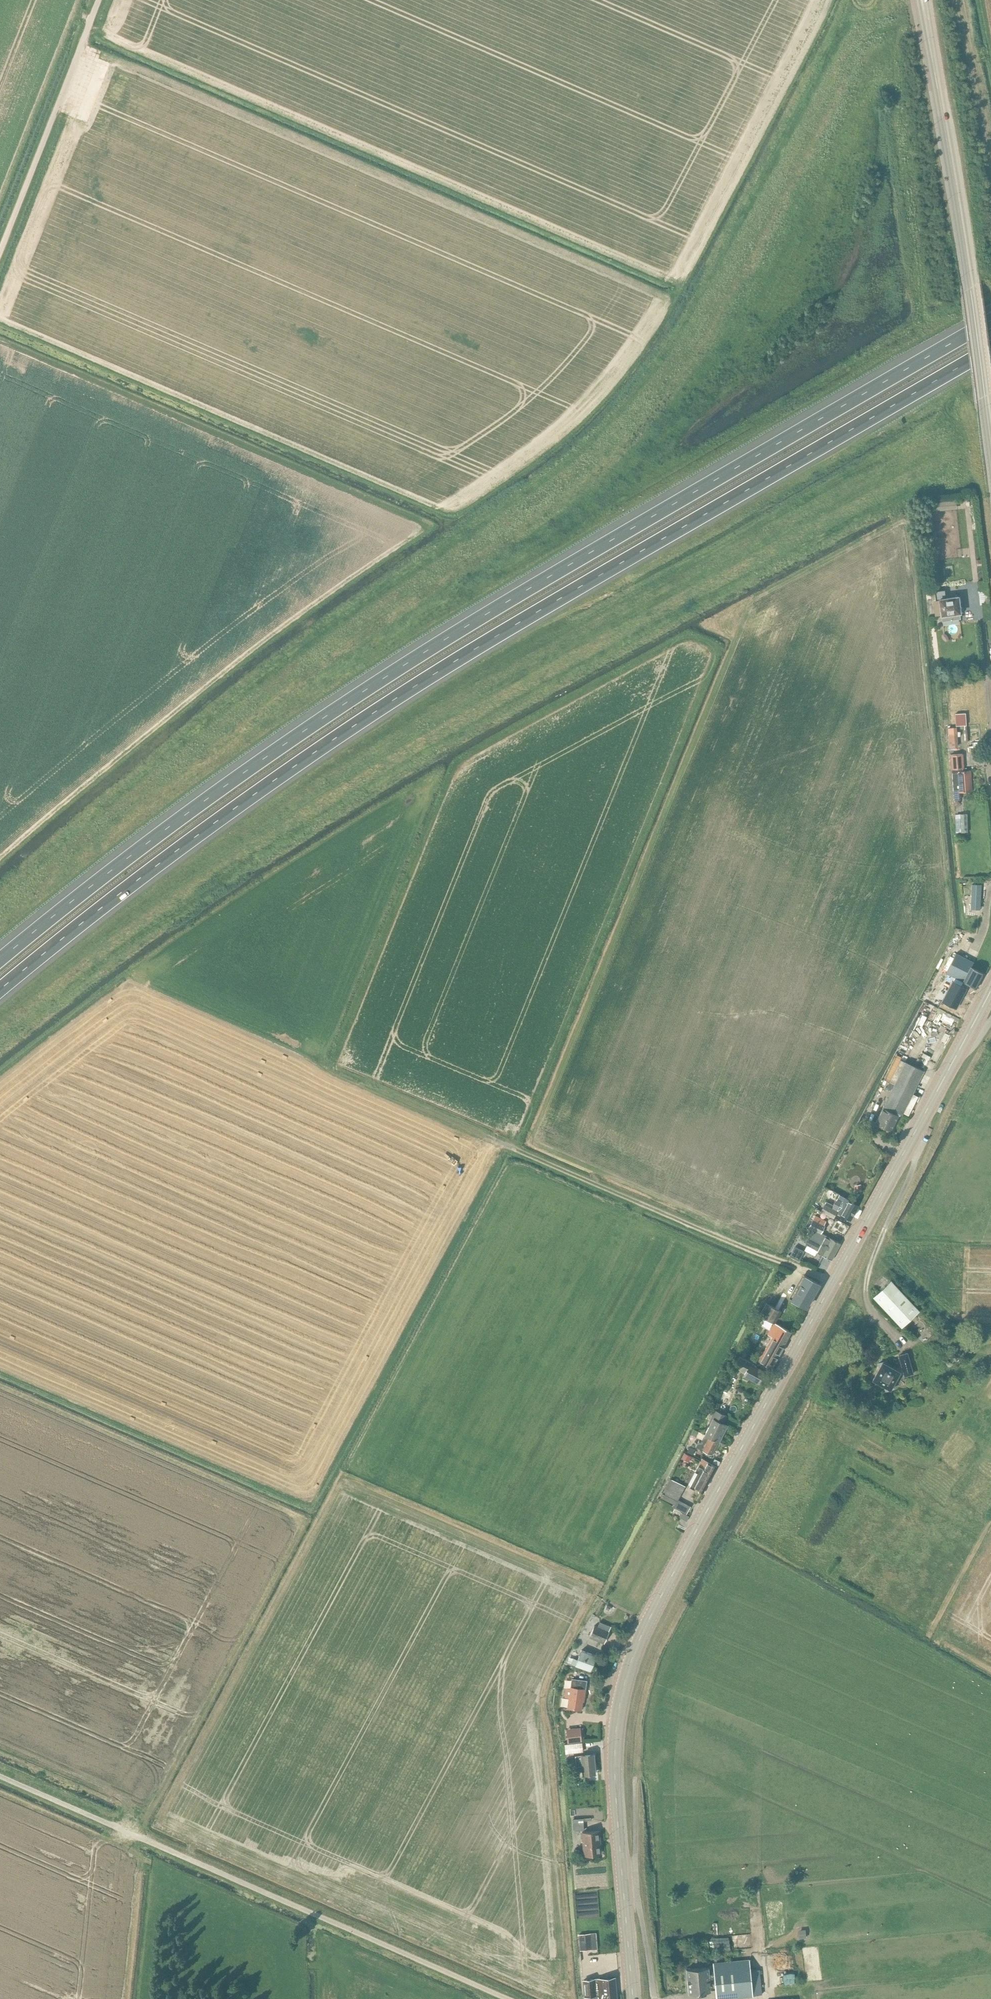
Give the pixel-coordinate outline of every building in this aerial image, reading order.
[(936,511),(955,509),(957,509),(956,500),(935,502),(936,511)] [(946,597),(945,589),(934,590),(935,600),(939,599),(941,616),(942,621),(960,619),(959,614),(960,614),(960,612),(962,610),(961,607),(960,606),(958,596),(946,597)] [(981,605),(983,620),(990,619),(990,611),(990,604),(981,605)] [(965,713),(954,714),(955,725),(966,725),(965,713)] [(947,729),(948,747),(957,747),(956,728),(947,729)] [(963,771),(962,768),(964,768),(963,754),(950,755),(951,769),(952,769),(952,772),(953,772),(954,779),(953,779),(954,800),(959,800),(959,792),(972,791),(970,771),(963,771)] [(972,884),(970,908),(979,909),(981,884),(972,884)] [(976,988),(984,973),(971,967),(974,962),(956,953),(946,973),(954,977),(942,1001),(956,1008),(966,989),(961,986),(963,982),(976,988)] [(925,993),(921,999),(932,1005),(935,999),(925,993)] [(902,1117),(924,1071),(905,1061),(875,1123),(891,1131),(899,1115),(902,1117)] [(825,1203),(821,1210),(834,1217),(836,1213),(843,1216),(850,1220),(858,1205),(859,1205),(842,1195),(840,1199),(837,1198),(833,1205),(832,1207),(825,1203)] [(831,1260),(840,1243),(821,1232),(825,1226),(820,1223),(822,1220),(814,1216),(808,1227),(810,1228),(803,1241),(810,1245),(810,1247),(817,1251),(817,1252),(831,1260)] [(795,1247),(789,1257),(799,1262),(804,1252),(795,1247)] [(804,1275),(791,1298),(805,1306),(806,1307),(819,1284),(804,1275)] [(901,1327),(919,1311),(890,1281),(873,1297),(901,1327)] [(775,1322),(781,1311),(766,1302),(759,1314),(775,1322)] [(771,1367),(791,1332),(773,1322),(767,1334),(771,1337),(758,1360),(771,1367)] [(904,1376),(913,1374),(907,1352),(898,1355),(904,1376)] [(759,1382),(764,1372),(749,1364),(751,1361),(739,1355),(733,1367),(744,1372),(743,1374),(759,1382)] [(886,1391),(894,1389),(893,1385),(901,1371),(882,1361),(871,1380),(885,1387),(886,1391)] [(705,1435),(718,1442),(719,1442),(727,1425),(723,1423),(727,1416),(715,1409),(709,1421),(710,1422),(704,1434),(705,1435)] [(712,1455),(718,1442),(705,1435),(701,1443),(698,1441),(696,1447),(712,1455)] [(689,1447),(687,1452),(694,1455),(696,1450),(689,1447)] [(684,1453),(682,1459),(688,1462),(691,1457),(684,1453)] [(697,1472),(690,1487),(703,1494),(717,1466),(711,1463),(702,1458),(695,1471),(697,1472)] [(670,1478),(660,1497),(674,1505),(675,1506),(678,1499),(685,1487),(684,1486),(670,1478)] [(682,1512),(679,1517),(686,1521),(689,1516),(686,1514),(686,1515),(682,1512)] [(594,1624),(589,1637),(604,1644),(609,1631),(603,1629),(604,1628),(594,1624)] [(590,1671),(596,1656),(581,1650),(577,1660),(573,1658),(571,1664),(575,1665),(590,1671)] [(584,1701),(586,1680),(572,1679),(571,1688),(565,1687),(564,1697),(569,1698),(568,1708),(582,1710),(583,1701),(584,1701)] [(564,1745),(565,1755),(583,1753),(582,1744),(564,1745)] [(589,1754),(575,1755),(576,1766),(580,1766),(583,1766),(583,1773),(595,1772),(593,1754),(589,1754)] [(573,1830),(584,1830),(583,1821),(592,1820),(592,1817),(572,1819),(573,1830)] [(584,1855),(601,1853),(599,1831),(582,1832),(584,1855)] [(596,1933),(578,1935),(580,1952),(597,1950),(596,1933)] [(750,1970),(749,1959),(713,1962),(714,1972),(709,1973),(709,1967),(685,1969),(688,1993),(711,1991),(710,1988),(715,1988),(716,1998),(762,1994),(759,1969),(750,1970)] [(615,1977),(597,1979),(597,1980),(594,1980),(594,1979),(583,1980),(584,1996),(593,1995),(593,1998),(617,1998),(615,1977)]
